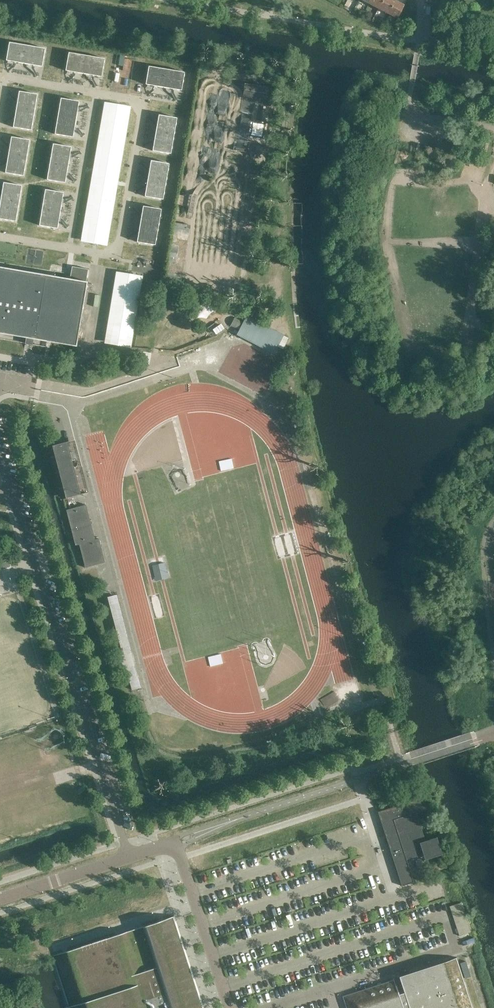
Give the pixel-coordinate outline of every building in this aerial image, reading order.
[(383,0),(371,0),(369,4),(378,8),(383,0)] [(395,0),(383,0),(378,8),(388,13),(395,0)] [(404,5),(395,0),(388,13),(397,18),(404,5)] [(9,42),(6,60),(24,63),(27,45),(9,42)] [(27,45),(24,63),(42,66),(45,48),(27,45)] [(68,52),(65,70),(83,73),(86,55),(68,52)] [(86,55),(83,73),(101,76),(104,58),(86,55)] [(148,66),(146,84),(163,87),(166,69),(148,66)] [(166,69),(163,87),(181,90),(184,72),(166,69)] [(19,91),(16,109),(34,112),(37,94),(19,91)] [(61,98),(58,115),(75,118),(78,101),(61,98)] [(16,109),(13,127),(31,130),(34,112),(16,109)] [(104,110),(92,185),(119,190),(132,115),(104,110)] [(158,114),(155,132),(173,135),(176,117),(158,114)] [(58,115),(55,133),(73,136),(75,118),(58,115)] [(155,132),(153,150),(170,153),(173,135),(155,132)] [(11,137),(8,154),(26,157),(29,140),(11,137)] [(53,143),(50,161),(68,164),(71,146),(53,143)] [(8,154),(5,172),(23,175),(26,157),(8,154)] [(151,160),(148,178),(165,181),(168,163),(151,160)] [(50,161),(47,179),(65,182),(68,164),(50,161)] [(148,178),(145,196),(162,199),(165,181),(148,178)] [(3,182),(0,200),(18,203),(21,185),(3,182)] [(45,189),(42,207),(60,210),(63,192),(45,189)] [(0,202),(0,218),(15,220),(18,203),(0,200),(0,202)] [(143,206),(140,223),(158,226),(161,209),(143,206)] [(42,207),(39,225),(57,228),(60,210),(42,207)] [(140,223),(137,241),(155,244),(158,226),(140,223)] [(86,281),(88,269),(72,266),(70,279),(86,281)] [(70,279),(0,267),(0,333),(26,338),(76,346),(87,282),(86,281),(70,279)] [(107,342),(133,346),(142,274),(116,270),(107,342)] [(283,335),(247,317),(237,335),(274,353),(283,335)] [(80,494),(73,467),(67,442),(58,444),(48,447),(61,499),(80,494)] [(95,539),(86,504),(66,510),(75,545),(79,544),(85,567),(105,562),(99,538),(95,539)] [(165,556),(152,558),(155,573),(168,571),(165,556)] [(442,854),(437,837),(425,840),(416,812),(428,809),(424,797),(378,811),(402,886),(414,882),(407,859),(423,854),(425,859),(442,854)] [(461,901),(457,902),(449,905),(450,908),(458,935),(466,932),(470,931),(461,901)] [(174,916),(54,955),(49,956),(51,960),(66,1007),(63,1007),(204,1007),(174,916)] [(458,959),(399,978),(404,992),(399,994),(393,977),(392,978),(393,978),(370,985),(370,987),(342,996),(346,1007),(474,1007),(458,959)]
